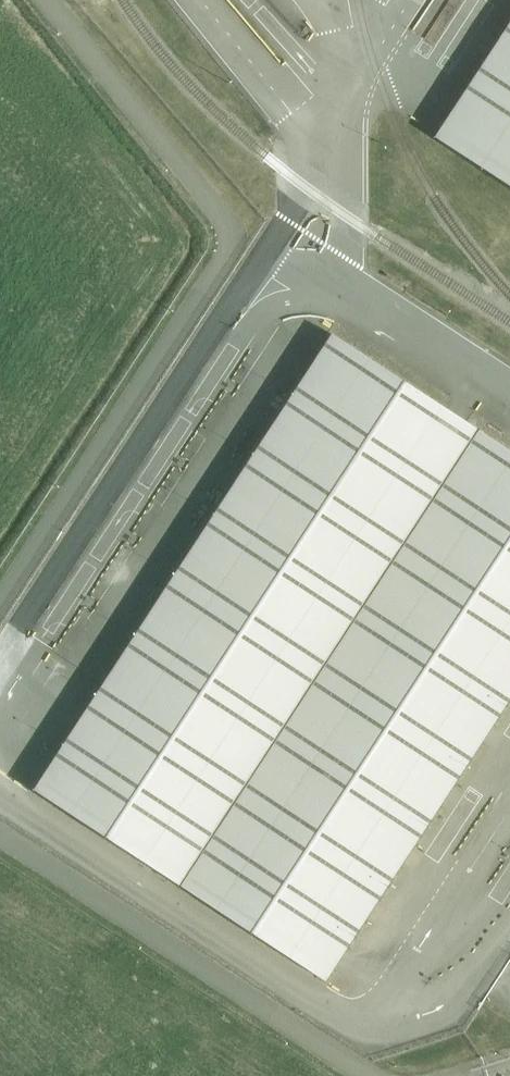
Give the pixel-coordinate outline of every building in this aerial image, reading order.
[(434,137),(509,187),(509,22),(434,137)] [(33,790),(325,981),(509,698),(509,451),(331,334),(33,790)]
